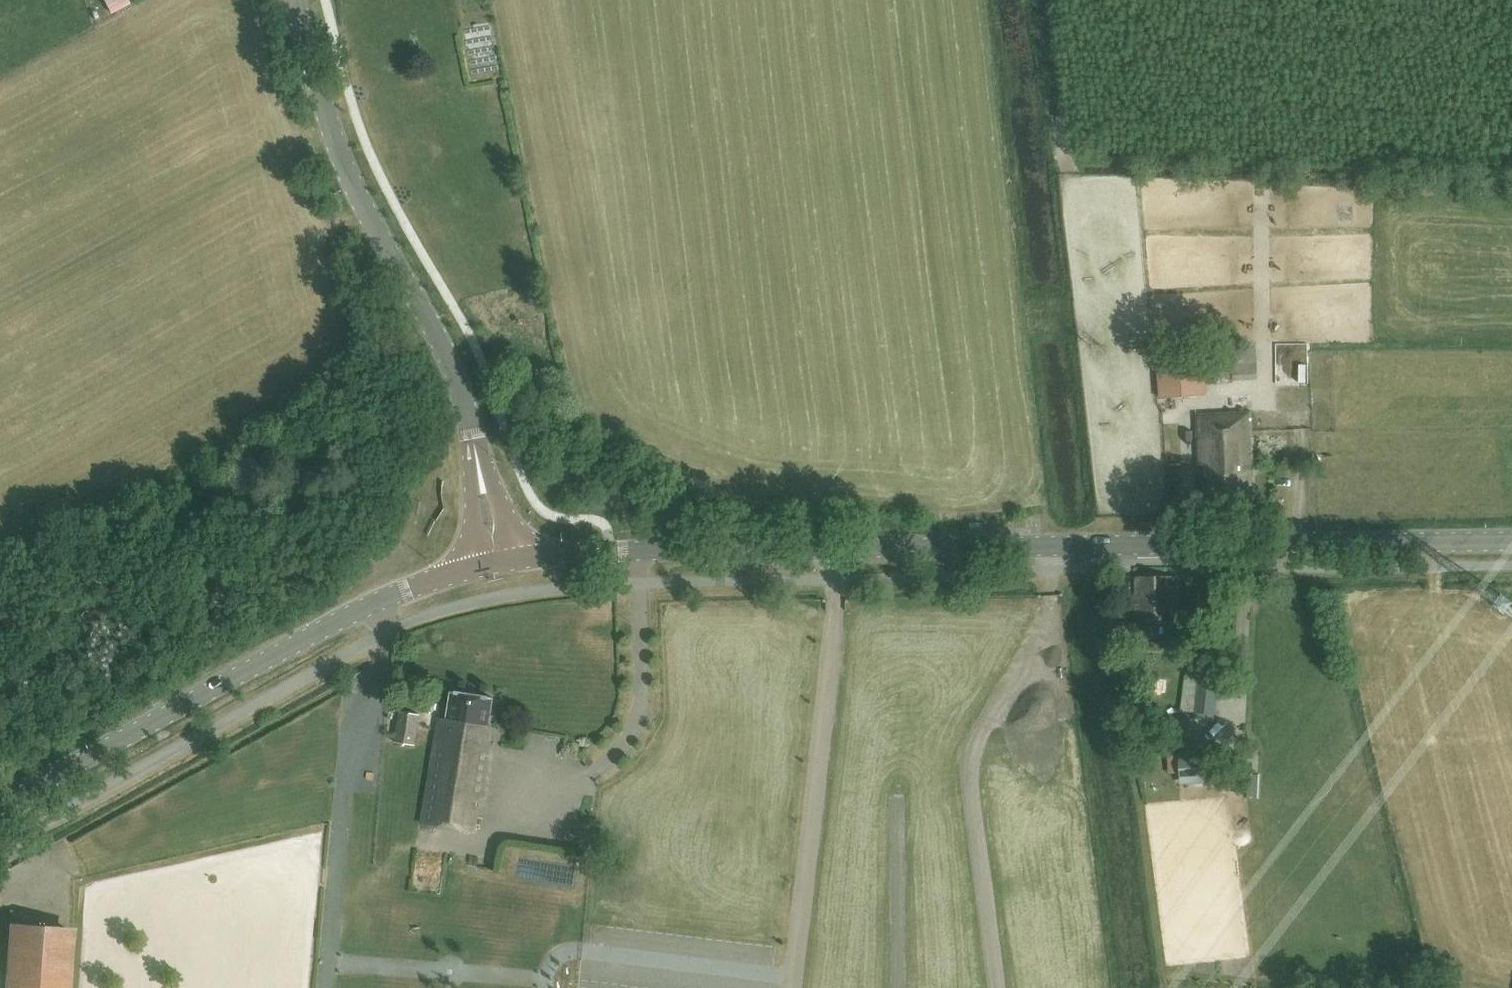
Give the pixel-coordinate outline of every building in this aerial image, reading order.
[(111,13),(130,3),(128,0),(104,0),(111,13)] [(1156,357),(1159,398),(1207,394),(1204,354),(1156,357)] [(1232,382),(1257,380),(1256,362),(1231,363),(1232,364),(1215,365),(1215,379),(1232,378),(1232,382)] [(1253,468),(1251,412),(1195,414),(1198,466),(1205,466),(1205,478),(1208,477),(1209,499),(1252,497),(1251,468),(1253,468)] [(1136,587),(1136,623),(1176,623),(1176,577),(1145,577),(1145,586),(1136,587)] [(1194,714),(1214,717),(1219,674),(1199,671),(1194,714)] [(422,824),(452,828),(474,832),(480,799),(485,800),(494,743),(486,742),(493,700),(451,693),(447,719),(439,718),(422,824)] [(393,741),(413,745),(416,746),(421,714),(399,711),(393,741)] [(1194,719),(1174,718),(1173,737),(1194,738),(1194,719)] [(1191,749),(1178,750),(1180,780),(1217,777),(1215,747),(1202,748),(1202,752),(1191,752),(1191,749)] [(55,847),(43,854),(49,865),(61,858),(55,847)] [(65,927),(17,924),(12,987),(60,987),(65,927)]
